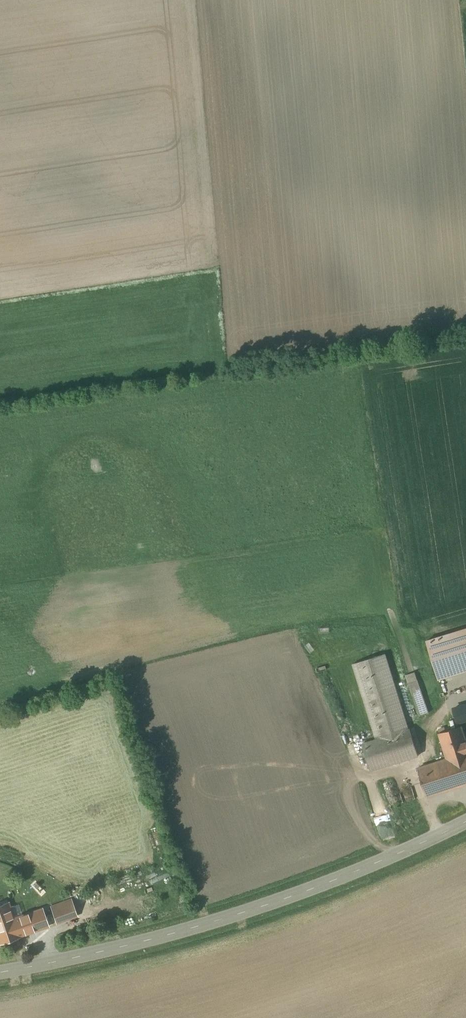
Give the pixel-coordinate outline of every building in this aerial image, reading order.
[(427,641),(439,679),(465,671),(465,629),(427,641)] [(395,686),(385,654),(353,664),(374,729),(377,740),(362,744),(371,771),(418,756),(410,729),(408,730),(395,686)] [(429,713),(415,672),(406,675),(409,682),(420,716),(429,713)] [(446,759),(465,752),(465,738),(462,726),(438,734),(446,759)] [(446,759),(418,769),(427,797),(465,785),(465,752),(446,759)] [(396,779),(383,783),(390,807),(404,803),(396,779)] [(47,926),(47,924),(56,921),(57,923),(77,915),(71,900),(13,920),(12,915),(12,914),(8,903),(0,906),(0,943),(47,926)]
